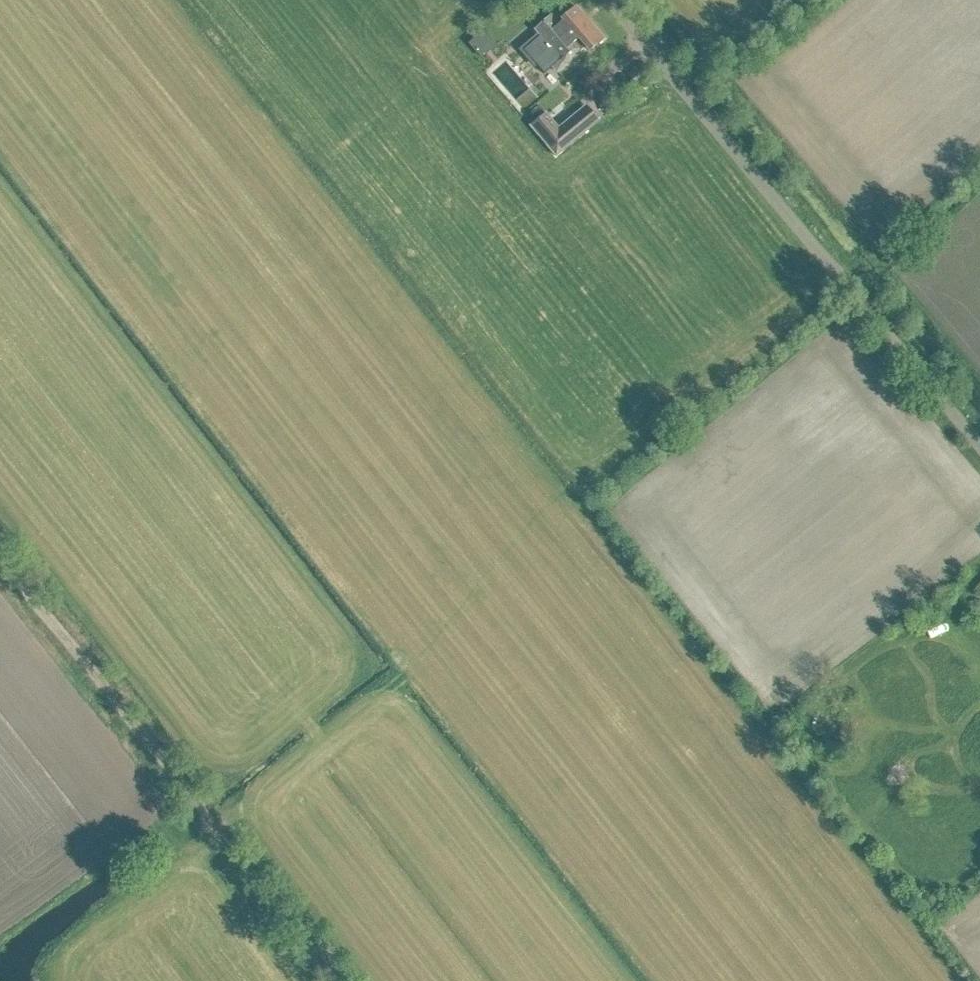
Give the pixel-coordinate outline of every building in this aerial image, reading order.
[(540,36),(523,50),(542,73),(551,66),(555,71),(584,47),(588,51),(602,40),(575,8),(559,21),(553,14),(535,30),(540,36)] [(545,113),(529,126),(555,158),(599,121),(586,105),(558,128),(545,113)]
